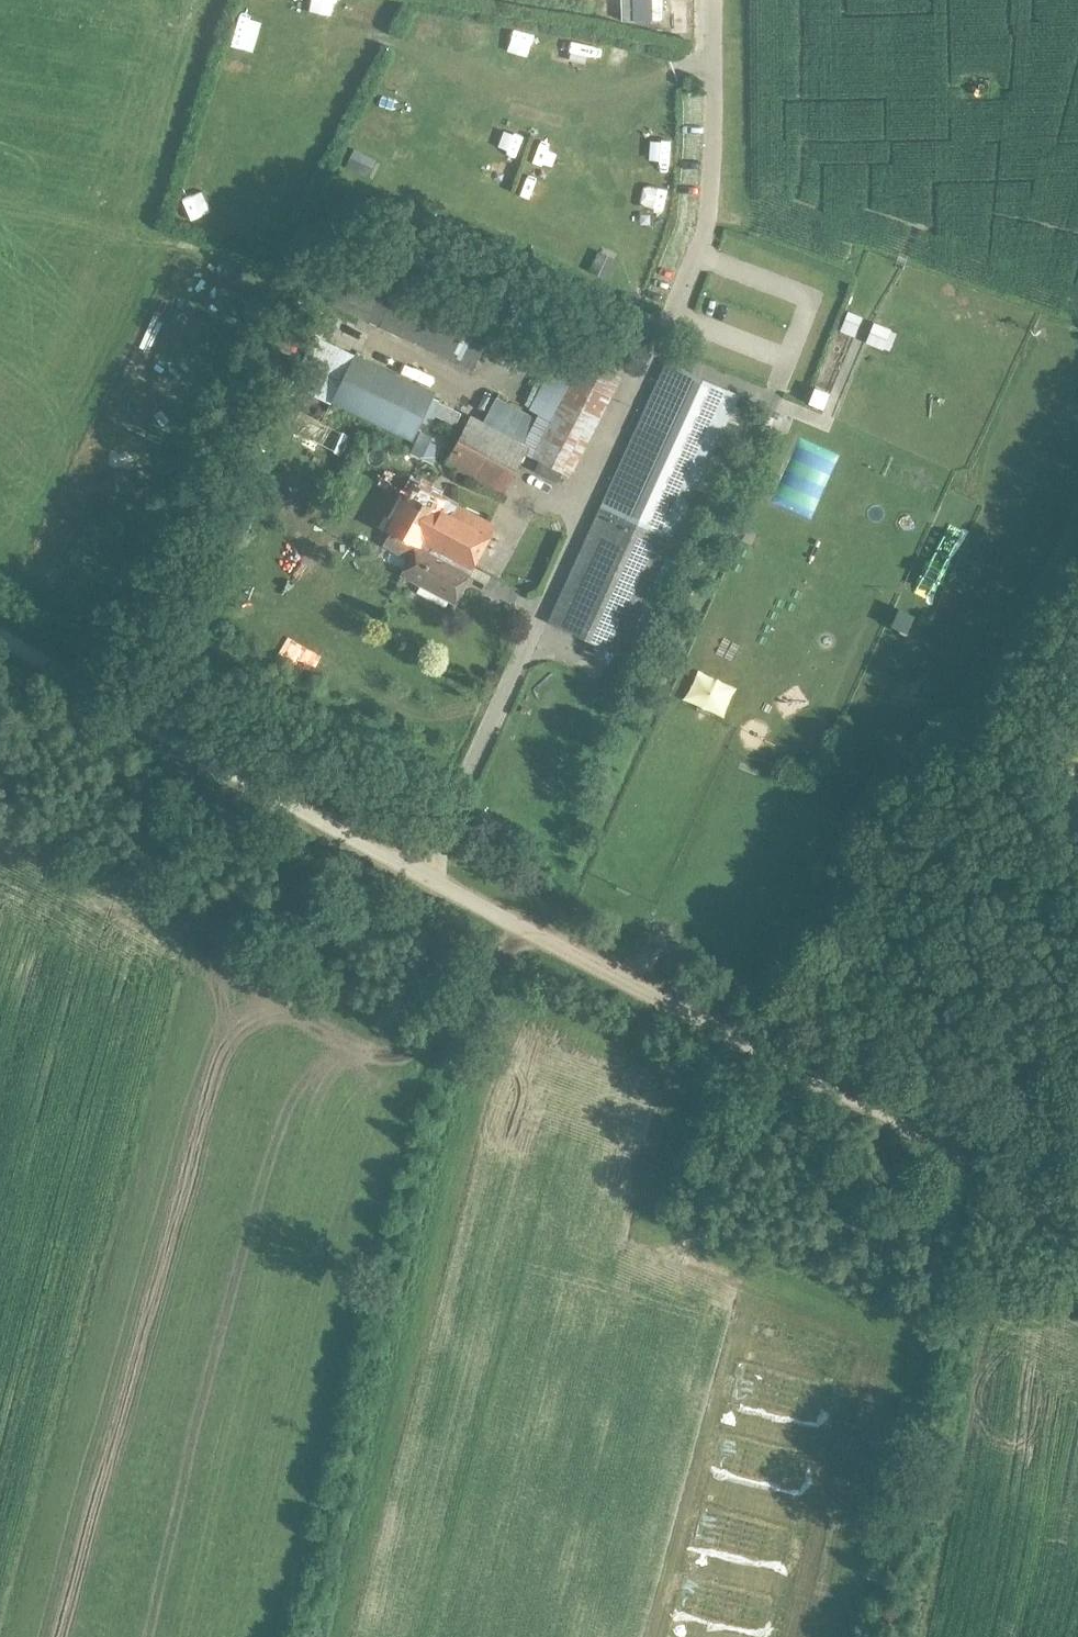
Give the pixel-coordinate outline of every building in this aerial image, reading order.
[(552,57),(578,60),(580,34),(555,31),(552,57)] [(354,149),(346,166),(362,174),(370,157),(354,149)] [(615,264),(597,256),(590,272),(608,280),(615,264)] [(358,257),(331,306),(473,372),(495,323),(358,257)] [(891,330),(874,324),(867,343),(884,349),(891,330)] [(435,394),(354,355),(330,402),(412,442),(435,394)] [(500,394),(484,423),(530,447),(526,455),(567,475),(619,377),(588,361),(575,385),(552,372),(530,411),(500,394)] [(666,362),(548,623),(622,657),(741,397),(666,362)] [(783,417),(776,414),(763,408),(757,421),(770,427),(771,423),(779,427),(783,417)] [(344,435),(306,417),(297,412),(287,430),(342,457),(351,438),(344,435)] [(526,455),(530,447),(484,423),(483,424),(471,418),(445,464),(504,495),(526,455)] [(443,443),(420,432),(411,453),(434,464),(443,443)] [(458,562),(472,569),(495,527),(419,485),(418,486),(414,484),(388,532),(418,549),(403,576),(421,586),(432,564),(453,574),(458,562)] [(453,574),(432,564),(421,586),(453,604),(472,569),(458,562),(453,574)] [(687,606),(653,590),(640,619),(674,634),(687,606)] [(899,609),(893,623),(892,626),(907,632),(907,630),(914,615),(899,609)] [(1068,735),(1077,739),(1077,709),(1072,725),(1068,735)]
